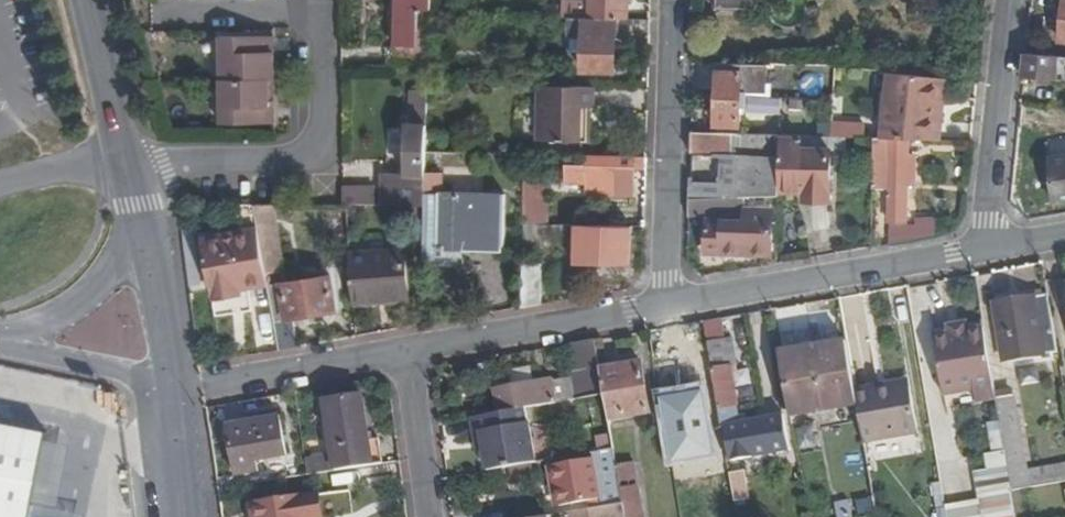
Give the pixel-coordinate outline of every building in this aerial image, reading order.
[(394,47),(396,47),(396,69),(428,69),(430,0),(396,0),(394,47)] [(591,8),(564,8),(564,18),(570,18),(627,19),(627,0),(591,0),(591,8)] [(716,8),(757,9),(757,0),(716,0),(716,8)] [(627,19),(570,18),(569,36),(583,36),(581,71),(615,71),(616,56),(624,54),(624,36),(649,36),(650,20),(627,19)] [(273,37),(220,37),(221,81),(274,81),(273,37)] [(1025,53),(1023,77),(1056,80),(1057,74),(1064,75),(1064,57),(1025,53)] [(766,65),(718,64),(716,125),(741,126),(741,110),(746,110),(747,97),(747,90),(765,91),(766,84),(766,65)] [(937,77),(890,72),(882,138),(909,139),(930,140),(937,77)] [(945,78),(937,77),(930,140),(938,140),(945,78)] [(274,81),(221,81),(221,124),(274,124),(274,108),(269,108),(269,97),(274,97),(274,81)] [(771,84),(766,84),(765,91),(747,90),(747,97),(771,97),(771,84)] [(834,86),(825,85),(824,99),(834,99),(834,86)] [(593,87),(541,86),(539,141),(581,142),(582,107),(590,107),(592,107),(593,87)] [(428,91),(412,91),(411,124),(407,124),(405,174),(382,173),(382,206),(424,206),(425,172),(426,151),(428,91)] [(590,107),(582,107),(581,142),(589,142),(590,107)] [(780,135),(691,132),(690,153),(740,154),(740,182),(723,181),(722,198),(745,197),(778,195),(779,192),(779,185),(780,137),(780,135)] [(827,137),(800,136),(800,138),(800,149),(827,150),(827,137)] [(800,138),(780,137),(779,185),(804,185),(804,193),(804,196),(829,197),(830,150),(827,150),(800,149),(800,138)] [(882,138),(873,138),(872,189),(889,189),(888,222),(907,222),(908,184),(915,184),(916,155),(909,155),(909,139),(882,138)] [(646,157),(589,156),(589,166),(565,165),(565,183),(588,183),(588,193),(633,194),(634,168),(638,168),(639,163),(646,164),(646,157)] [(1050,159),(1054,203),(1064,201),(1064,156),(1050,159)] [(425,172),(424,206),(424,257),(464,258),(464,247),(504,246),(505,209),(505,195),(441,193),(442,173),(425,172)] [(547,185),(524,184),(524,208),(547,209),(547,185)] [(804,185),(779,185),(779,192),(804,193),(804,185)] [(375,188),(343,188),(343,205),(375,205),(375,188)] [(722,198),(689,199),(689,215),(745,214),(745,221),(707,220),(706,252),(772,254),(773,210),(744,209),(745,197),(722,198)] [(259,204),(257,204),(281,351),(297,348),(293,323),(288,323),(288,319),(338,313),(332,276),(299,281),(297,271),(286,272),(274,205),(259,204)] [(916,225),(890,225),(889,243),(935,234),(933,218),(916,218),(916,225)] [(599,262),(631,263),(631,230),(577,228),(577,226),(525,224),(524,244),(539,245),(540,233),(577,233),(577,252),(598,253),(599,262)] [(268,286),(258,232),(205,241),(216,301),(237,298),(236,291),(268,286)] [(350,255),(354,305),(409,299),(406,251),(350,255)] [(523,309),(542,305),(544,264),(524,263),(523,309)] [(1048,294),(993,302),(1003,360),(1058,352),(1048,294)] [(722,318),(703,322),(707,344),(725,340),(722,318)] [(967,322),(948,325),(949,332),(968,329),(967,322)] [(949,332),(934,335),(944,395),(975,390),(977,401),(996,398),(996,397),(984,326),(968,329),(949,332)] [(725,340),(707,344),(718,408),(737,405),(730,365),(736,364),(732,339),(725,340)] [(605,394),(596,340),(570,344),(580,398),(605,394)] [(813,352),(779,357),(789,414),(857,403),(854,389),(846,340),(812,346),(813,352)] [(812,346),(778,352),(779,357),(813,352),(812,346)] [(641,362),(630,364),(637,413),(649,411),(641,362)] [(611,419),(637,413),(630,364),(603,369),(611,419)] [(496,389),(500,413),(557,402),(552,379),(496,389)] [(909,380),(879,385),(880,390),(910,385),(909,380)] [(702,383),(655,391),(669,466),(716,457),(702,383)] [(879,385),(854,389),(857,403),(863,441),(918,432),(910,385),(880,390),(879,385)] [(594,452),(614,449),(605,394),(580,398),(576,399),(579,420),(588,420),(594,452)] [(1014,394),(996,397),(996,398),(1001,429),(1011,490),(1030,487),(1014,394)] [(308,476),(382,464),(378,439),(368,440),(362,397),(326,402),(334,455),(306,459),(308,476)] [(737,405),(718,408),(721,426),(723,426),(729,461),(793,448),(786,413),(740,422),(737,405)] [(288,457),(282,418),(228,426),(236,475),(259,472),(257,461),(288,457)] [(43,429),(0,421),(0,516),(26,516),(43,429)] [(481,430),(487,471),(511,466),(536,462),(530,422),(481,430)] [(987,431),(995,478),(975,481),(978,498),(944,505),(946,516),(1016,516),(1011,490),(1001,429),(987,431)] [(624,503),(617,464),(614,449),(594,452),(580,455),(581,463),(555,467),(561,506),(588,502),(587,500),(595,499),(596,507),(624,503)] [(580,455),(554,459),(555,467),(581,463),(580,455)] [(634,461),(617,464),(624,503),(626,516),(644,516),(634,461)] [(532,463),(511,466),(514,484),(535,480),(532,463)] [(1054,465),(1057,482),(1064,481),(1064,463),(1054,465)] [(744,470),(729,473),(733,502),(748,499),(744,470)] [(320,495),(309,496),(309,495),(256,502),(258,516),(324,516),(320,495)] [(838,516),(852,516),(849,502),(835,505),(838,516)] [(624,503),(596,507),(568,512),(569,516),(626,516),(624,503)]
